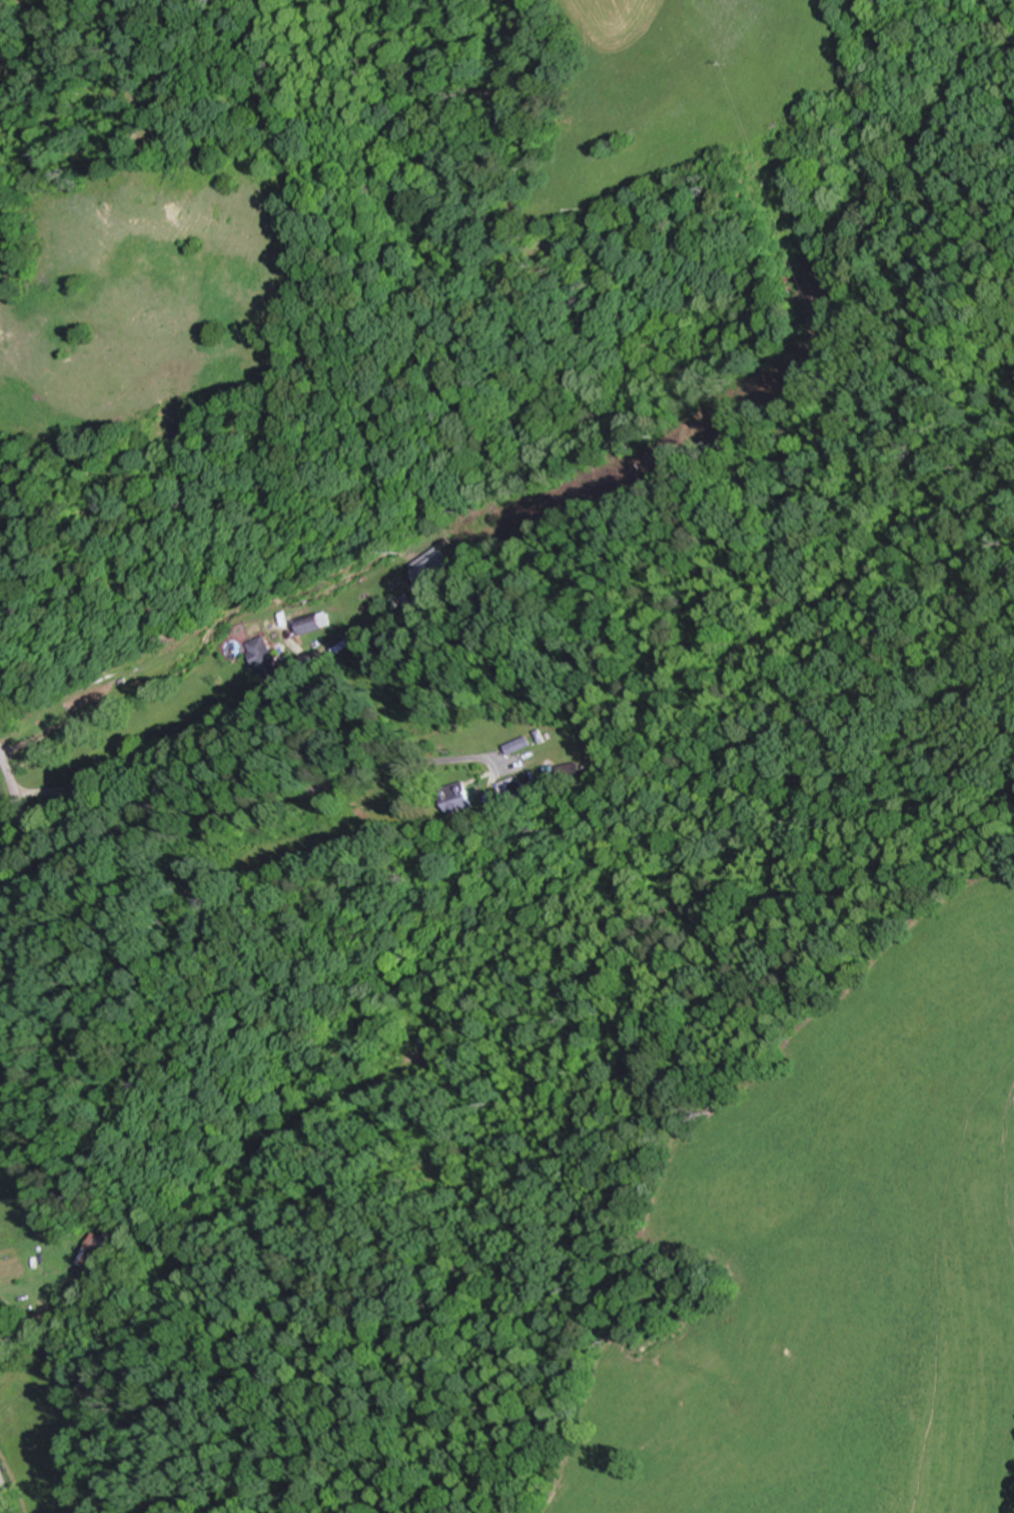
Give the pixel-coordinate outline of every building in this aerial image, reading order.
[(411,566),(429,593),(460,573),(442,545),(411,566)] [(332,625),(327,610),(295,620),(300,635),(332,625)] [(246,644),(266,682),(284,673),(264,635),(246,644)] [(533,745),(529,736),(506,746),(510,755),(533,745)] [(580,783),(581,764),(557,764),(556,782),(580,783)] [(474,807),(465,781),(440,789),(449,815),(474,807)] [(93,1233),(77,1261),(98,1274),(118,1239),(104,1231),(101,1237),(93,1233)]
